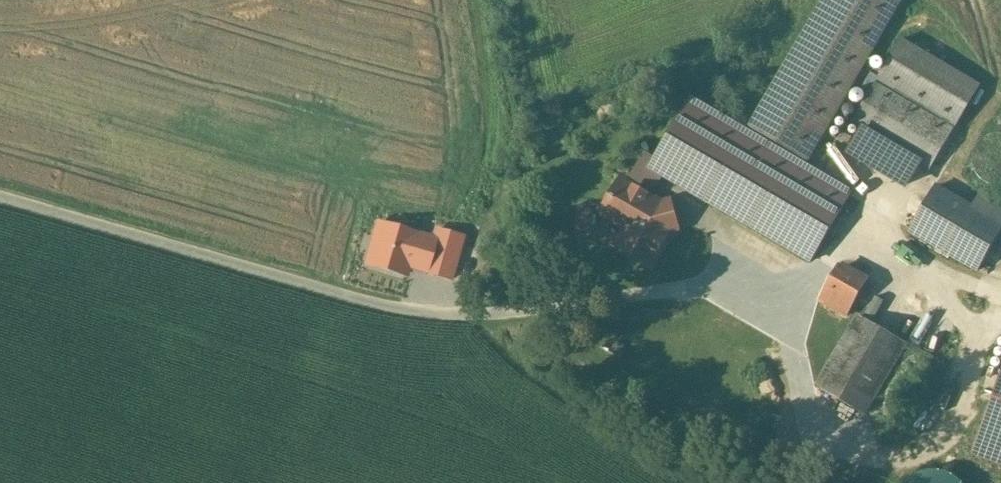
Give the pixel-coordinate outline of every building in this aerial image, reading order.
[(749,127),(806,161),(899,2),(896,0),(823,0),(749,127)] [(979,86),(900,39),(878,77),(957,124),(979,86)] [(952,131),(874,85),(852,123),(897,149),(930,169),(952,131)] [(845,201),(687,108),(652,168),(810,260),(845,201)] [(897,149),(863,129),(850,152),(884,172),(897,149)] [(662,204),(620,180),(600,214),(626,228),(616,246),(650,265),(670,231),(662,204)] [(934,187),(909,230),(978,270),(1000,230),(1000,226),(934,187)] [(778,245),(755,234),(747,247),(770,259),(778,245)] [(863,285),(836,269),(818,300),(845,316),(863,285)] [(904,343),(858,316),(825,373),(871,400),(904,343)] [(975,453),(1000,463),(1000,382),(975,453)] [(957,477),(946,471),(934,469),(922,471),(911,476),(904,482),(963,482),(957,477)]
